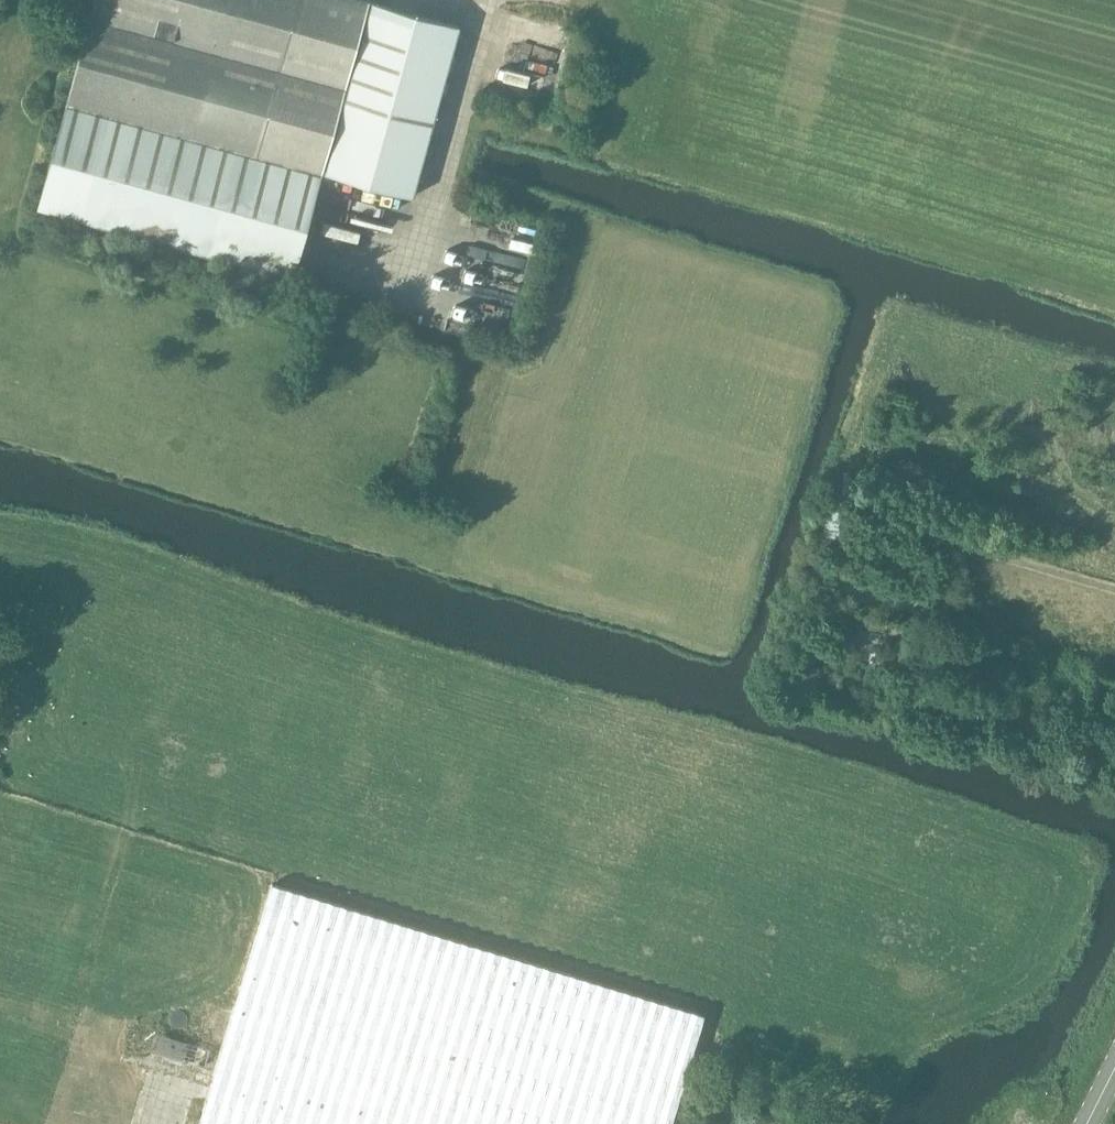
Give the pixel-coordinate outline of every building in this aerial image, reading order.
[(39,208),(294,277),(323,171),(413,195),(459,25),(369,1),(366,0),(96,0),(91,18),(70,96),(68,102),(39,208)] [(200,1123),(673,1123),(705,1014),(273,884),(200,1123)] [(164,1034),(159,1051),(183,1058),(188,1041),(171,1036),(164,1034)]
